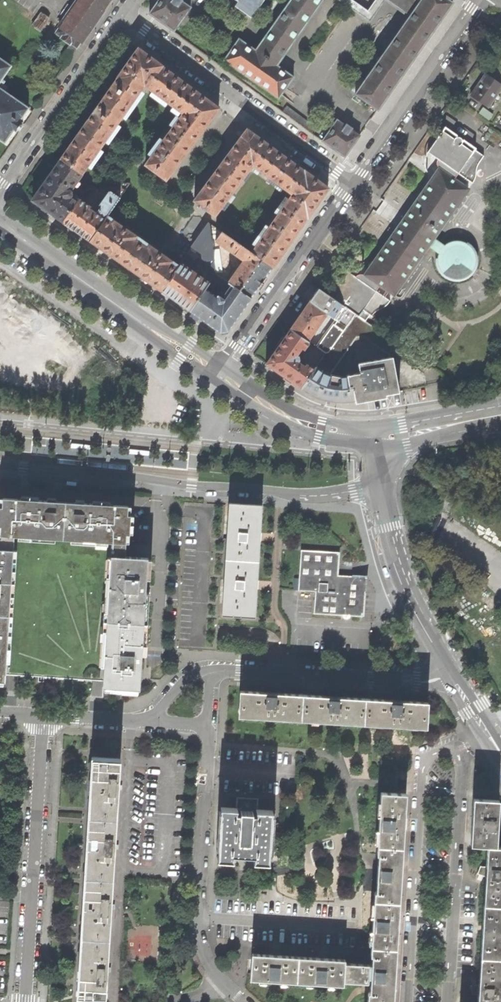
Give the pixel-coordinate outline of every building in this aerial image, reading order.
[(71,43),(77,47),(81,41),(82,42),(112,0),(77,0),(59,25),(60,26),(56,33),(62,36),(61,37),(71,44),(71,43)] [(149,13),(174,31),(191,7),(182,1),(182,0),(159,0),(158,1),(149,13)] [(224,60),(278,99),(294,77),(277,66),(321,2),(319,0),(291,0),(255,51),(239,40),(224,60)] [(232,5),(251,18),(263,0),(236,0),(232,5)] [(362,17),(367,11),(351,0),(337,0),(362,17)] [(410,16),(355,94),(377,110),(388,95),(389,95),(393,89),(393,88),(437,24),(438,25),(442,19),(442,18),(452,3),(448,0),(421,0),(410,16)] [(362,17),(369,21),(384,0),(374,0),(367,11),(362,17)] [(410,16),(421,0),(387,0),(410,16)] [(33,25),(40,31),(49,18),(41,13),(33,25)] [(67,148),(60,158),(81,173),(144,86),(182,113),(145,165),(166,180),(178,163),(219,107),(207,99),(176,76),(138,50),(128,63),(118,78),(117,79),(110,88),(89,118),(67,148)] [(5,81),(2,79),(11,66),(0,58),(0,88),(5,81)] [(471,95),(488,108),(500,89),(500,84),(486,74),(478,85),(471,95)] [(5,141),(14,129),(17,131),(20,126),(23,122),(20,120),(28,108),(0,88),(0,138),(5,141)] [(283,112),(313,134),(317,128),(287,106),(283,112)] [(337,120),(322,141),(345,156),(352,146),(360,135),(352,129),(352,128),(346,124),(345,125),(337,120)] [(437,167),(439,169),(454,179),(458,174),(470,156),(479,162),(484,156),(475,150),(476,148),(475,148),(472,151),(462,144),(462,143),(463,141),(462,139),(461,138),(459,137),(457,137),(455,137),(454,139),(443,131),(446,127),(445,127),(427,152),(437,160),(436,162),(437,167)] [(259,138),(246,129),(207,182),(194,200),(215,216),(252,164),(267,144),(259,138)] [(290,161),(267,144),(252,164),(293,194),(250,252),(271,267),(283,250),(297,232),(316,205),(328,188),(290,161)] [(476,167),(479,162),(470,156),(458,174),(472,184),(474,181),(475,177),(476,173),(476,167)] [(47,210),(63,221),(78,200),(73,196),(71,190),(83,174),(81,173),(60,158),(32,200),(47,210)] [(365,274),(380,285),(394,295),(429,245),(433,239),(468,189),(454,179),(439,169),(404,218),(365,274)] [(110,191),(120,197),(125,190),(118,185),(110,187),(110,191)] [(105,219),(120,197),(110,191),(109,191),(100,205),(102,206),(98,211),(95,213),(89,209),(90,207),(79,199),(78,200),(63,221),(77,232),(89,240),(105,219)] [(194,244),(197,239),(195,234),(203,223),(200,217),(193,216),(181,233),(187,242),(194,244)] [(147,281),(161,291),(176,269),(169,264),(171,261),(149,246),(147,249),(134,239),(136,236),(114,221),(112,224),(105,219),(89,240),(106,252),(147,281)] [(194,244),(193,246),(198,250),(201,251),(203,258),(205,261),(213,259),(210,234),(208,223),(208,224),(197,239),(194,244)] [(208,224),(203,223),(195,234),(197,239),(208,224)] [(216,238),(221,232),(208,223),(210,234),(216,238)] [(250,252),(221,232),(216,238),(215,240),(240,258),(242,254),(244,256),(246,258),(228,282),(229,283),(234,287),(250,298),(262,281),(271,267),(250,252)] [(446,248),(433,239),(429,245),(442,254),(440,258),(441,265),(444,270),(447,273),(452,276),(458,276),(463,275),(468,272),(471,267),(472,262),(472,255),(470,250),(466,247),(461,244),(455,243),(449,245),(446,248)] [(198,250),(193,246),(185,256),(191,260),(198,250)] [(176,301),(190,311),(205,289),(209,282),(207,281),(206,282),(180,264),(176,269),(161,291),(176,301)] [(376,291),(380,285),(365,274),(363,274),(357,275),(355,276),(345,269),(328,294),(329,296),(344,306),(356,314),(366,321),(371,314),(373,315),(376,311),(378,310),(385,306),(387,304),(390,300),(376,291)] [(218,282),(226,288),(229,283),(228,282),(221,278),(218,282)] [(205,321),(220,332),(228,330),(238,316),(250,298),(234,287),(224,300),(219,296),(218,298),(205,289),(190,311),(205,321)] [(310,302),(320,309),(325,302),(315,295),(310,302)] [(325,302),(320,309),(327,314),(335,319),(344,306),(329,296),(325,302)] [(308,341),(327,314),(320,309),(310,302),(294,324),(290,329),(308,341)] [(356,314),(344,306),(335,319),(324,336),(316,347),(325,353),(328,353),(356,314)] [(162,309),(162,310),(171,315),(173,312),(171,311),(166,308),(163,307),(162,309)] [(329,374),(330,375),(356,337),(364,337),(388,355),(397,343),(366,321),(356,314),(328,353),(325,353),(316,367),(324,373),(326,372),(329,374)] [(290,329),(266,364),(283,376),(301,389),(314,370),(306,365),(305,367),(298,362),(299,360),(299,357),(297,355),(302,348),(304,350),(309,343),(308,341),(290,329)] [(310,343),(316,347),(324,336),(318,332),(310,343)] [(360,373),(366,399),(379,396),(399,393),(392,358),(363,363),(359,367),(360,373)] [(340,377),(330,375),(329,374),(326,372),(324,373),(316,367),(314,370),(301,389),(306,392),(311,395),(316,398),(327,401),(339,403),(351,402),(356,401),(350,375),(340,377)] [(356,401),(366,399),(360,373),(350,375),(356,401)] [(64,539),(65,506),(56,505),(56,502),(31,500),(3,499),(3,507),(0,507),(0,526),(1,526),(1,535),(15,536),(64,539)] [(64,539),(112,542),(125,543),(126,534),(129,534),(130,516),(127,515),(127,506),(98,505),(74,503),(74,506),(65,506),(64,539)] [(230,503),(226,560),(259,561),(260,533),(262,506),(230,503)] [(15,536),(1,535),(0,535),(0,548),(14,549),(15,536)] [(6,673),(103,679),(107,621),(111,556),(112,542),(64,539),(15,536),(14,549),(12,582),(10,614),(6,673)] [(112,542),(111,556),(125,556),(125,543),(112,542)] [(14,549),(0,548),(0,581),(12,582),(14,549)] [(315,591),(314,614),(359,616),(361,579),(349,578),(335,578),(335,565),(336,554),(301,552),(299,590),(315,591)] [(111,556),(107,621),(143,623),(145,594),(147,558),(125,556),(111,556)] [(223,615),(255,617),(257,588),(259,561),(226,560),(223,615)] [(12,582),(0,581),(0,614),(10,614),(12,582)] [(10,614),(0,614),(0,680),(5,680),(6,673),(10,614)] [(103,679),(103,687),(139,689),(141,659),(143,623),(107,621),(103,679)] [(240,691),(239,716),(301,720),(302,695),(277,693),(277,688),(272,687),(267,687),(266,693),(240,691)] [(329,697),(302,695),(301,720),(364,724),(365,698),(339,697),(339,692),(334,691),(329,691),(329,697)] [(392,700),(365,698),(364,724),(426,728),(428,702),(402,701),(402,695),(396,695),(392,694),(392,700)] [(92,756),(88,816),(117,818),(119,788),(121,758),(92,756)] [(380,792),(377,847),(402,848),(404,822),(405,794),(400,794),(380,792)] [(222,808),(218,859),(233,860),(234,852),(244,852),(254,853),(254,861),(268,862),(271,811),(257,810),(258,799),(237,798),(237,809),(222,808)] [(481,931),(500,932),(500,847),(495,847),(498,800),(473,799),(471,821),(470,846),(486,847),(485,866),(479,865),(476,874),(484,877),(484,888),(481,931)] [(88,816),(84,876),(113,878),(115,846),(117,818),(88,816)] [(374,892),(373,901),(399,902),(400,894),(398,893),(399,872),(400,857),(402,856),(402,848),(377,847),(376,854),(376,855),(378,856),(376,890),(376,892),(374,892)] [(84,876),(80,936),(110,938),(112,906),(113,878),(84,876)] [(373,901),(371,947),(397,948),(398,921),(399,902),(373,901)] [(499,986),(500,959),(500,932),(481,931),(478,975),(478,982),(475,982),(468,984),(471,993),(477,993),(477,1001),(500,1001),(500,986),(499,986)] [(80,936),(77,995),(106,997),(108,970),(110,938),(80,936)] [(367,1001),(378,1001),(393,1001),(394,994),(392,993),(393,975),(394,957),(396,957),(397,948),(371,947),(370,956),(372,956),(371,965),(345,963),(344,981),(355,982),(370,983),(370,993),(368,993),(367,1001)] [(274,981),(297,982),(298,956),(282,955),(252,953),(251,979),(274,981)] [(343,985),(344,981),(345,963),(345,959),(342,959),(326,958),(316,957),(298,956),(297,982),(320,984),(343,985)]
